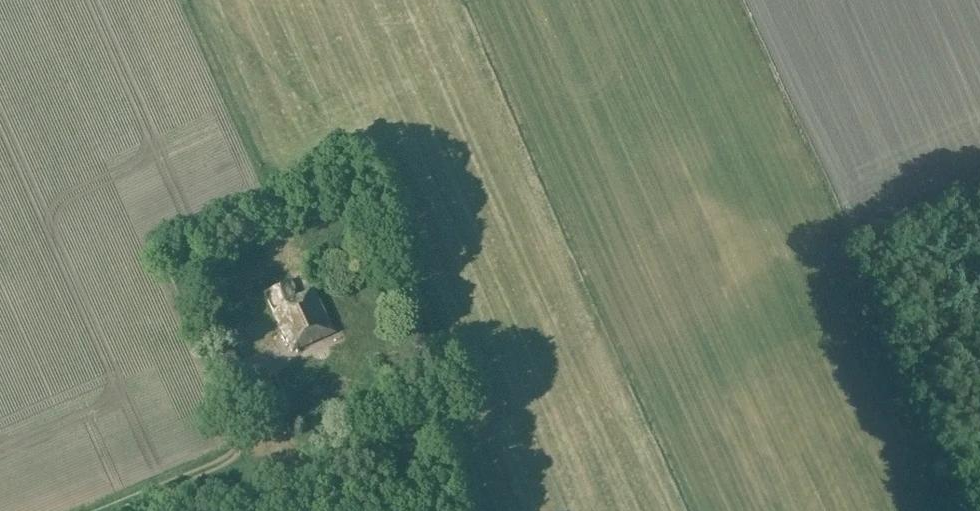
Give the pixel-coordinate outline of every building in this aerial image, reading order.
[(296,296),(288,280),(262,292),(290,352),(333,332),(313,289),(296,296)]
